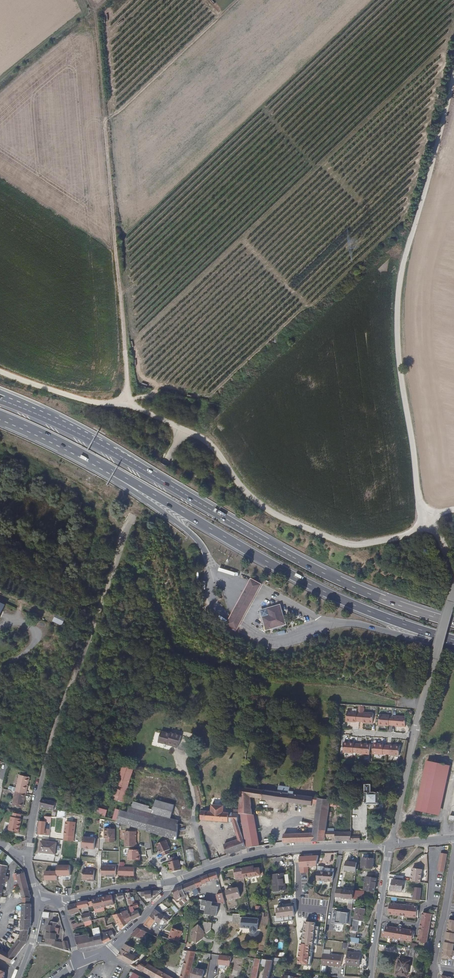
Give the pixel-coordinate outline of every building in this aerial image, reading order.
[(238,630),(264,583),(253,577),(226,623),(238,630)] [(287,624),(282,603),(268,607),(260,609),(266,630),(287,624)] [(62,625),(64,620),(55,616),(53,621),(62,625)] [(257,685),(258,680),(247,677),(246,682),(257,685)] [(358,721),(358,712),(355,712),(346,711),(345,721),(354,722),(355,721),(358,721)] [(372,723),(372,712),(362,712),(362,713),(358,712),(358,721),(361,721),(362,722),(372,723)] [(392,724),(392,715),(389,715),(389,714),(379,714),(379,724),(388,725),(389,724),(392,724)] [(406,726),(406,715),(396,714),(396,716),(392,715),(392,724),(396,725),(406,726)] [(177,746),(181,735),(170,732),(170,734),(161,731),(158,742),(167,745),(168,743),(172,744),(172,746),(177,747),(177,746)] [(356,752),(356,743),(353,743),(353,742),(343,741),(342,752),(352,753),(353,752),(356,752)] [(369,754),(370,743),(360,743),(356,743),(356,752),(359,752),(360,753),(369,754)] [(387,754),(387,744),(384,744),(384,743),(374,743),(373,754),(383,754),(384,753),(387,754)] [(400,755),(401,744),(391,744),(391,745),(387,744),(387,754),(390,754),(390,755),(400,755)] [(443,794),(449,764),(425,760),(415,809),(439,813),(443,794)] [(123,802),(129,781),(132,771),(121,768),(113,797),(119,799),(119,801),(123,802)] [(26,789),(29,777),(19,775),(15,791),(24,793),(25,789),(26,789)] [(379,807),(380,795),(372,794),(373,785),(367,784),(365,804),(365,806),(379,807)] [(255,813),(252,797),(313,805),(314,803),(319,804),(318,809),(331,810),(332,799),(314,797),(294,794),(295,791),(292,790),(292,787),(280,785),(279,792),(242,787),(242,790),(241,807),(241,821),(244,822),(245,814),(255,813)] [(22,808),(24,802),(22,802),(24,793),(15,791),(12,805),(22,808)] [(174,804),(141,794),(132,804),(130,806),(171,817),(174,804)] [(51,808),(53,800),(40,797),(39,805),(51,808)] [(339,802),(339,800),(333,800),(333,804),(338,805),(354,808),(354,804),(339,802)] [(119,818),(122,808),(99,801),(98,802),(96,812),(119,818)] [(180,820),(171,817),(130,806),(123,804),(122,808),(119,818),(118,822),(176,836),(180,820)] [(241,821),(241,807),(239,807),(239,814),(236,814),(236,812),(232,811),(232,813),(229,813),(229,811),(227,811),(227,813),(224,813),(225,805),(213,804),(213,811),(204,810),(203,819),(234,821),(239,839),(224,844),(226,854),(228,855),(229,855),(239,852),(247,850),(244,838),(241,823),(241,821)] [(329,826),(331,810),(318,809),(316,824),(329,826)] [(18,832),(21,818),(20,818),(21,814),(13,812),(12,816),(11,816),(8,830),(18,832)] [(256,821),(255,813),(245,814),(244,822),(246,822),(256,821)] [(45,828),(45,820),(39,820),(37,832),(48,833),(49,831),(49,830),(46,830),(46,828),(45,828)] [(258,834),(256,821),(246,822),(246,837),(244,838),(247,850),(263,847),(262,834),(258,834)] [(327,838),(328,831),(329,826),(316,824),(315,834),(294,835),(285,835),(286,843),(309,842),(327,841),(327,840),(327,838)] [(113,841),(113,827),(103,828),(103,837),(104,837),(104,841),(113,841)] [(135,845),(134,830),(123,830),(123,845),(135,845)] [(353,838),(353,832),(337,832),(336,838),(336,841),(361,842),(361,839),(353,838)] [(91,848),(93,837),(81,835),(79,845),(83,846),(83,847),(86,847),(87,847),(91,848)] [(172,846),(168,837),(155,842),(159,852),(161,851),(162,855),(172,851),(171,847),(172,846)] [(53,853),(55,840),(40,839),(38,850),(42,850),(42,852),(53,853)] [(138,859),(138,852),(137,852),(137,849),(126,848),(126,859),(138,859)] [(444,873),(448,855),(441,853),(437,871),(444,873)] [(9,865),(13,859),(9,855),(2,864),(4,864),(9,865)] [(180,869),(177,859),(176,859),(175,855),(167,857),(168,861),(167,861),(169,872),(180,869)] [(317,866),(318,855),(299,856),(299,860),(300,873),(308,873),(308,867),(317,866)] [(374,862),(374,858),(363,857),(362,867),(365,867),(366,861),(374,862)] [(120,875),(135,875),(135,866),(125,866),(125,861),(120,861),(120,875)] [(57,875),(70,875),(71,864),(57,864),(57,875)] [(114,876),(114,865),(99,865),(99,876),(106,875),(107,876),(114,876)] [(94,879),(94,873),(94,868),(83,867),(83,877),(87,877),(87,879),(94,879)] [(263,878),(262,870),(259,871),(259,868),(254,869),(253,867),(242,869),(243,879),(244,879),(260,876),(261,878),(263,878)] [(332,877),(332,874),(334,874),(334,870),(324,869),(324,868),(321,867),(319,882),(332,883),(333,877),(332,877)] [(243,879),(242,869),(234,871),(235,877),(236,877),(236,880),(243,879)] [(422,870),(412,869),(411,881),(420,882),(422,870)] [(217,879),(216,874),(216,872),(207,873),(209,882),(217,879)] [(209,882),(207,873),(199,877),(201,884),(203,884),(209,882)] [(285,891),(284,875),(272,875),(273,892),(285,891)] [(22,949),(26,944),(29,936),(28,935),(30,926),(31,926),(33,919),(30,901),(30,900),(29,891),(27,878),(23,878),(23,876),(19,876),(16,876),(17,883),(20,883),(22,901),(22,902),(23,917),(19,933),(17,940),(15,942),(11,948),(19,952),(22,949)] [(183,891),(199,885),(201,884),(199,877),(181,884),(183,891)] [(375,893),(376,884),(377,880),(366,879),(365,892),(375,893)] [(403,892),(404,881),(395,880),(394,885),(392,885),(391,890),(403,892)] [(179,893),(176,886),(170,889),(170,891),(171,891),(172,894),(174,893),(174,894),(179,893)] [(240,897),(237,887),(224,891),(227,901),(240,897)] [(422,888),(414,888),(412,900),(420,901),(422,888)] [(353,901),(354,892),(345,891),(336,890),(335,898),(341,899),(341,900),(348,900),(348,910),(351,910),(352,901),(353,901)] [(367,902),(368,894),(354,892),(353,901),(367,902)] [(111,903),(109,894),(108,894),(108,895),(100,897),(102,906),(111,903)] [(224,904),(221,894),(215,895),(217,903),(224,904)] [(102,906),(100,897),(89,899),(90,905),(91,910),(102,906)] [(90,905),(89,899),(85,900),(85,899),(76,901),(76,902),(75,902),(77,909),(86,906),(86,905),(90,905)] [(214,911),(215,906),(211,906),(211,902),(202,900),(200,907),(204,908),(204,910),(203,914),(215,916),(216,911),(214,911)] [(77,909),(75,902),(66,905),(68,914),(77,911),(77,909)] [(138,914),(137,909),(133,910),(132,907),(131,903),(128,904),(129,913),(127,914),(129,919),(135,916),(138,914)] [(418,918),(419,906),(392,904),(391,916),(418,918)] [(153,920),(159,913),(161,911),(155,905),(151,909),(147,915),(153,920)] [(294,916),(293,906),(277,908),(278,916),(278,918),(292,917),(294,916)] [(361,922),(362,911),(355,910),(355,911),(351,910),(349,931),(356,932),(357,922),(361,922)] [(87,918),(86,912),(81,913),(78,914),(80,921),(85,920),(86,923),(88,923),(89,922),(89,921),(88,921),(87,918)] [(129,919),(127,914),(124,915),(122,912),(119,915),(124,923),(129,919)] [(346,924),(347,913),(340,912),(339,923),(346,924)] [(119,915),(118,913),(112,915),(119,927),(124,923),(119,915)] [(167,919),(163,916),(164,915),(162,913),(161,914),(159,913),(153,920),(158,923),(160,920),(163,923),(167,919)] [(427,944),(432,914),(424,913),(419,943),(427,944)] [(256,929),(257,919),(239,917),(239,915),(232,914),(231,923),(238,924),(239,924),(241,925),(240,925),(240,928),(248,929),(249,932),(250,934),(253,934),(255,933),(256,931),(256,929)] [(146,928),(153,920),(147,915),(140,924),(146,928)] [(96,925),(98,924),(98,920),(89,922),(88,923),(90,929),(97,928),(96,925)] [(54,941),(55,933),(52,932),(57,922),(48,921),(47,924),(44,923),(42,942),(49,943),(49,945),(50,946),(53,946),(54,941)] [(202,936),(203,933),(204,933),(208,929),(210,923),(202,922),(202,923),(198,926),(197,924),(190,929),(189,937),(194,944),(201,938),(201,937),(202,936)] [(316,923),(305,922),(303,945),(310,945),(313,945),(316,923)] [(176,939),(179,929),(169,926),(166,936),(176,939)] [(137,938),(143,931),(135,927),(128,935),(137,938)] [(413,941),(415,931),(387,927),(386,937),(413,941)] [(99,938),(98,928),(97,928),(90,929),(90,931),(91,936),(92,944),(102,942),(104,941),(111,935),(109,932),(105,936),(99,938)] [(17,940),(19,933),(11,931),(8,940),(15,942),(17,940)] [(447,931),(445,937),(446,937),(445,941),(453,943),(453,932),(447,931)] [(92,944),(91,936),(85,937),(85,934),(72,935),(76,946),(92,944)] [(355,939),(355,935),(348,934),(347,944),(353,944),(359,945),(359,940),(355,939)] [(445,941),(443,952),(451,954),(453,955),(453,954),(453,949),(453,943),(445,941)] [(130,954),(132,948),(123,944),(116,956),(134,967),(138,963),(136,961),(137,958),(130,954)] [(310,945),(303,945),(300,944),(298,964),(308,965),(310,945)] [(15,957),(19,952),(11,948),(8,954),(15,957)] [(8,954),(0,949),(0,958),(9,963),(15,957),(8,954)] [(188,975),(194,951),(186,949),(185,952),(180,973),(188,975)] [(359,967),(362,954),(347,952),(344,967),(359,967)] [(340,967),(341,956),(322,954),(321,964),(340,967)] [(226,966),(228,957),(220,955),(219,964),(226,966)] [(272,960),(261,959),(261,960),(259,965),(264,966),(261,977),(268,977),(272,960)] [(411,976),(413,960),(401,959),(399,975),(411,976)] [(146,974),(151,966),(148,964),(144,966),(143,965),(140,970),(146,974)] [(151,977),(156,969),(151,966),(146,974),(151,977)] [(156,969),(151,977),(153,977),(172,977),(156,969)]
